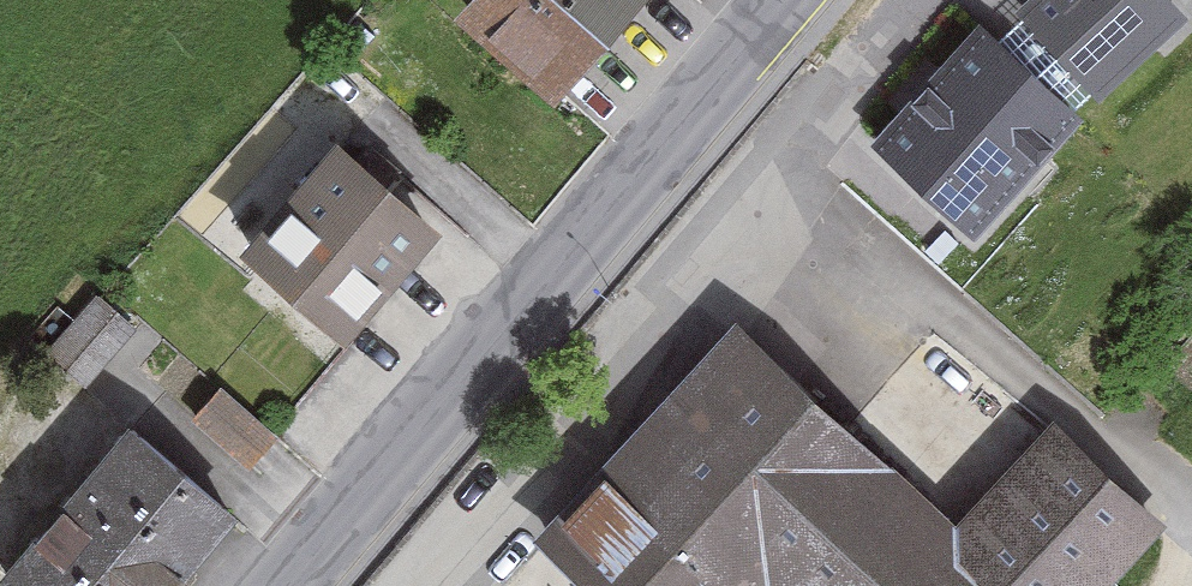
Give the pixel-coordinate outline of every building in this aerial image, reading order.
[(441,19),(546,111),(644,0),(457,0),(441,19)] [(1012,12),(1093,98),(1186,11),(1176,0),(1025,0),(1012,12)] [(971,20),(863,149),(969,238),(1077,109),(971,20)] [(316,141),(210,265),(323,361),(429,236),(316,141)] [(518,551),(555,585),(1114,585),(1164,532),(1044,423),(948,527),(728,324),(518,551)] [(191,412),(255,458),(283,420),(218,374),(191,412)] [(0,561),(0,585),(163,585),(218,519),(109,429),(0,561)]
